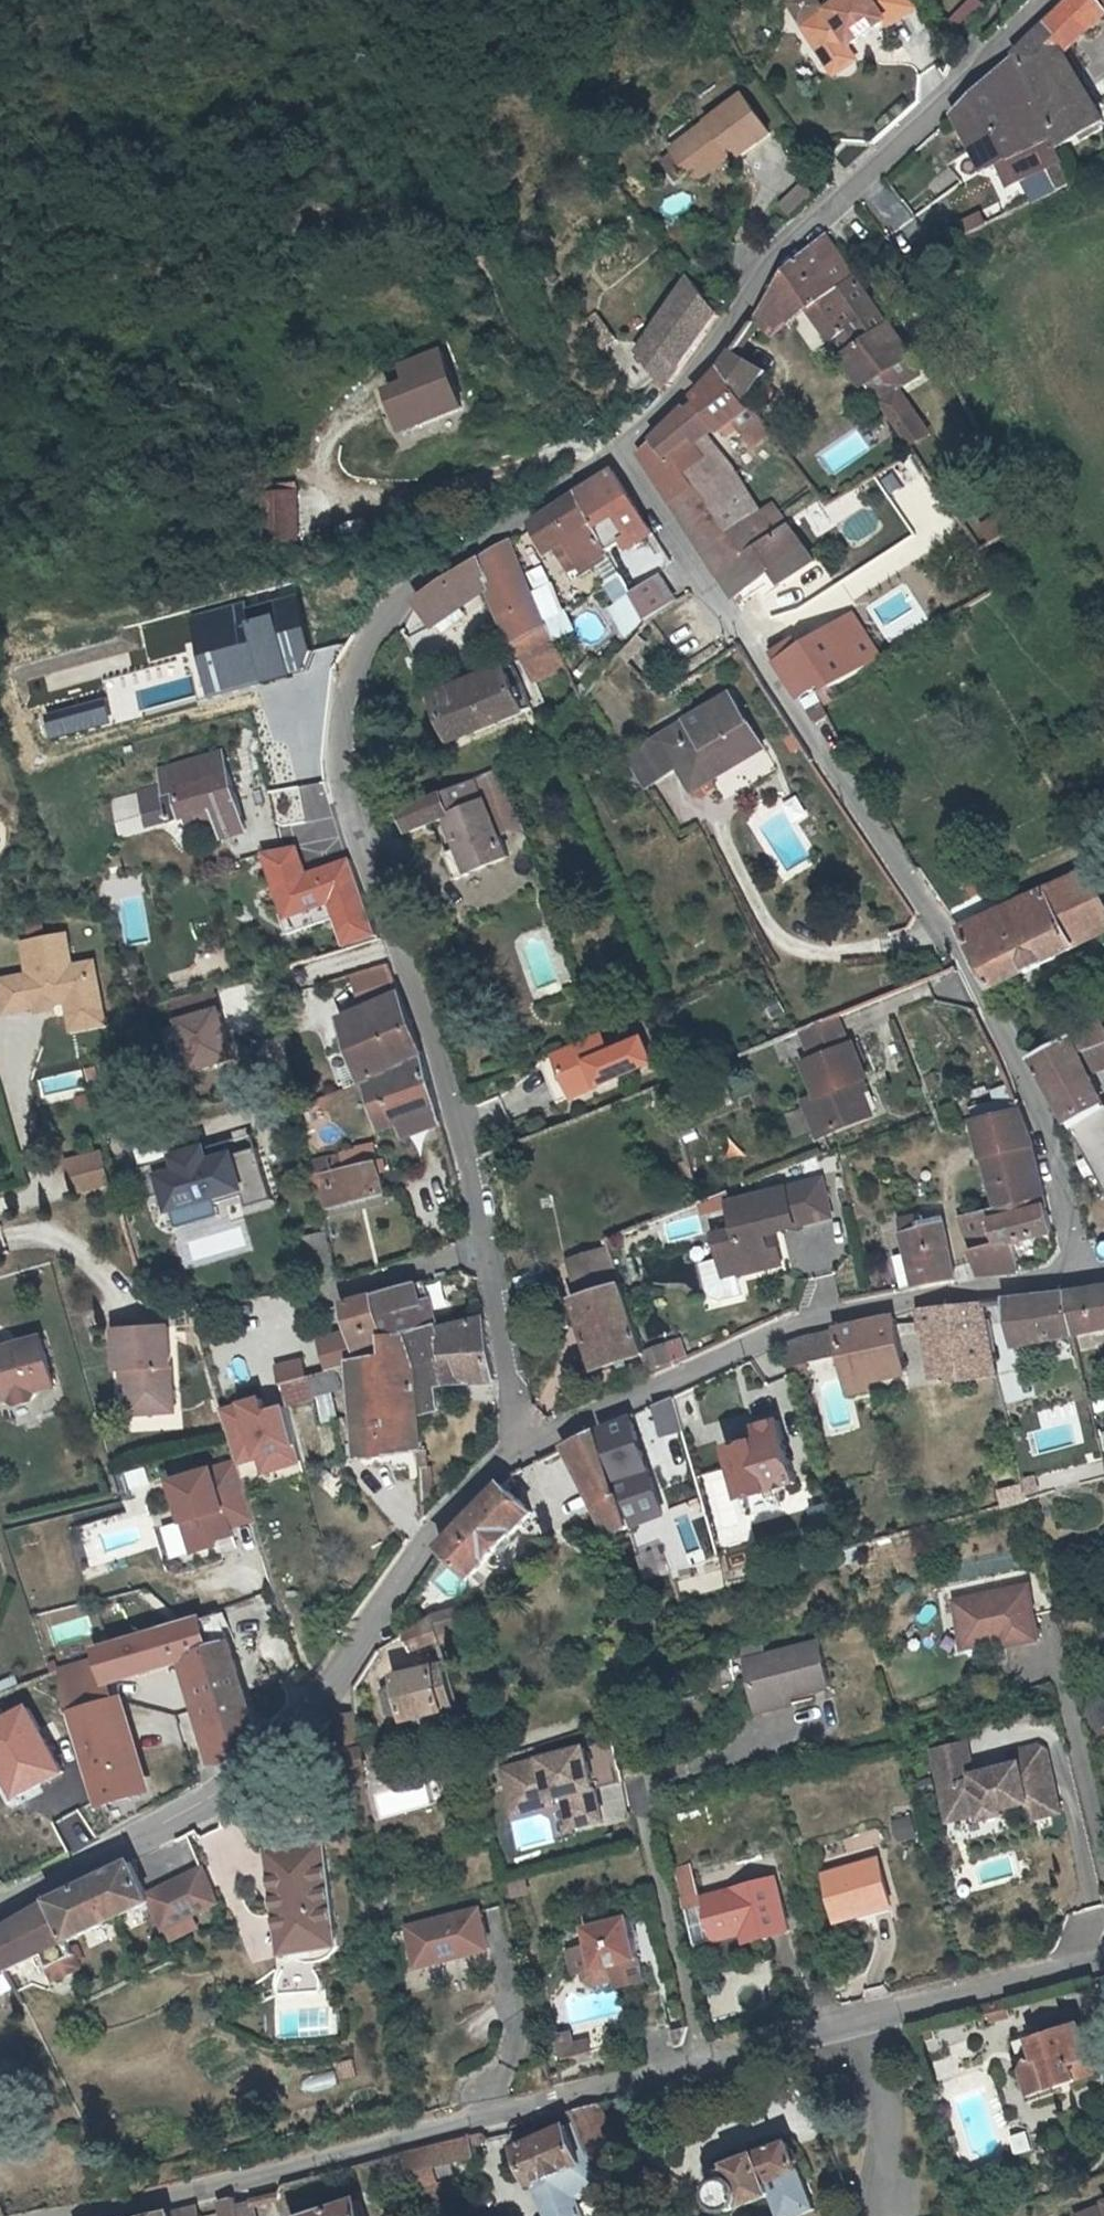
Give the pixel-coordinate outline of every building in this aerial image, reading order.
[(827,61),(836,64),(848,55),(849,46),(857,40),(856,39),(863,33),(864,35),(887,20),(891,25),(919,6),(916,0),(842,0),(804,26),(827,61)] [(991,5),(984,0),(970,0),(954,21),(970,33),(991,5)] [(1065,55),(1103,18),(1103,0),(1075,0),(1047,26),(1065,55)] [(1047,26),(1018,54),(1050,108),(1046,111),(1065,147),(1103,126),(1103,120),(1065,55),(1047,26)] [(858,59),(849,46),(848,55),(836,64),(827,61),(837,75),(858,59)] [(1012,59),(970,99),(1002,162),(1015,188),(1064,165),(1012,59)] [(693,175),(705,177),(734,155),(738,159),(773,133),(744,95),(673,148),(693,175)] [(1002,162),(970,99),(955,114),(986,169),(1002,162)] [(797,216),(816,194),(804,183),(784,205),(797,216)] [(985,213),(966,222),(973,236),(992,227),(985,213)] [(784,277),(775,291),(788,301),(803,290),(814,305),(840,339),(866,320),(843,287),(856,277),(827,236),(789,271),(787,272),(785,275),(784,277)] [(666,380),(722,311),(693,275),(644,351),(666,380)] [(866,320),(840,339),(848,356),(878,400),(922,375),(909,357),(912,355),(856,277),(843,287),(866,320)] [(784,340),(814,305),(803,290),(788,301),(775,291),(755,321),(784,340)] [(911,293),(901,297),(911,316),(921,312),(911,293)] [(620,338),(599,310),(585,320),(608,348),(620,338)] [(405,364),(413,386),(431,379),(433,387),(455,378),(445,350),(405,364)] [(641,386),(656,370),(642,357),(627,373),(641,386)] [(770,373),(749,359),(729,382),(746,402),(770,373)] [(704,403),(692,412),(688,408),(655,441),(670,461),(698,442),(708,435),(725,429),(751,408),(746,402),(729,382),(721,373),(699,396),(704,403)] [(431,379),(413,386),(416,393),(433,387),(431,379)] [(715,458),(743,498),(753,513),(760,508),(733,464),(708,435),(698,442),(710,462),(715,458)] [(642,454),(675,503),(696,488),(688,478),(710,462),(698,442),(670,461),(655,441),(642,454)] [(696,488),(716,517),(743,498),(715,458),(710,462),(688,478),(696,488)] [(609,551),(627,539),(649,524),(615,470),(581,490),(580,495),(609,551)] [(747,558),(728,532),(716,517),(696,488),(675,503),(707,550),(723,575),(747,558)] [(549,553),(553,551),(563,570),(572,565),(577,574),(609,551),(580,495),(534,524),(549,553)] [(753,513),(743,498),(716,517),(728,532),(753,513)] [(747,558),(723,575),(737,598),(741,594),(773,570),(782,583),(815,561),(779,509),(772,499),(760,508),(753,513),(728,532),(747,558)] [(275,536),(302,535),(300,512),(274,513),(275,536)] [(649,524),(627,539),(633,550),(656,534),(649,524)] [(435,628),(439,625),(446,634),(469,619),(463,609),(493,589),(535,683),(570,666),(551,622),(548,624),(510,539),(435,586),(418,601),(435,628)] [(638,573),(656,560),(647,546),(629,559),(638,573)] [(661,580),(634,597),(648,625),(678,605),(661,580)] [(556,583),(537,591),(551,621),(568,613),(556,583)] [(835,627),(863,669),(885,657),(857,614),(835,627)] [(863,669),(835,627),(831,622),(824,626),(828,632),(792,655),(786,646),(774,656),(804,696),(831,680),(835,687),(863,669)] [(513,674),(528,712),(536,709),(521,671),(513,674)] [(457,742),(528,712),(513,674),(453,698),(447,681),(432,686),(439,699),(457,742)] [(684,766),(693,780),(708,772),(713,779),(745,758),(740,750),(759,738),(730,694),(649,747),(668,776),(684,766)] [(820,696),(808,703),(820,726),(832,718),(833,717),(820,696)] [(740,750),(745,758),(764,746),(759,738),(740,750)] [(150,827),(188,816),(192,829),(218,821),(222,839),(246,832),(226,756),(161,773),(164,784),(139,790),(150,827)] [(512,859),(502,835),(498,824),(522,814),(505,768),(476,780),(404,809),(412,833),(447,819),(460,850),(471,876),(512,859)] [(708,772),(693,780),(698,789),(713,779),(708,772)] [(522,814),(498,824),(502,835),(514,830),(529,833),(522,814)] [(380,940),(355,858),(309,872),(300,844),(264,855),(286,924),(333,910),(346,951),(380,940)] [(457,882),(471,876),(460,850),(446,855),(457,882)] [(962,931),(996,990),(1103,934),(1103,893),(1092,871),(962,931)] [(37,1004),(38,1010),(53,1006),(57,1000),(67,998),(71,1019),(103,1012),(94,971),(82,973),(70,965),(63,933),(21,942),(28,973),(0,979),(0,986),(5,1011),(37,1004)] [(82,973),(94,971),(92,960),(70,965),(82,973)] [(363,1007),(401,993),(390,962),(352,975),(363,1007)] [(232,1058),(212,987),(173,998),(193,1069),(232,1058)] [(427,1050),(423,1051),(402,995),(347,1018),(385,1131),(442,1108),(427,1050)] [(71,1019),(73,1027),(104,1021),(103,1012),(71,1019)] [(862,1081),(870,1078),(856,1044),(852,1046),(839,1014),(799,1030),(812,1061),(808,1063),(821,1096),(814,1099),(828,1134),(876,1116),(862,1081)] [(1103,1044),(1103,1026),(1101,1020),(1072,1036),(1080,1053),(1103,1044)] [(573,1098),(654,1064),(644,1041),(611,1055),(602,1034),(555,1054),(573,1098)] [(1103,1180),(1103,1100),(1089,1073),(1103,1068),(1103,1044),(1080,1053),(1072,1036),(1034,1058),(1050,1085),(1103,1180)] [(540,1060),(558,1104),(573,1098),(555,1054),(540,1060)] [(823,1137),(828,1134),(814,1099),(808,1101),(823,1137)] [(987,1158),(1036,1142),(1024,1109),(978,1121),(987,1158)] [(1049,1196),(1036,1142),(987,1158),(1000,1207),(1045,1197),(1049,1196)] [(206,1147),(170,1158),(174,1172),(156,1177),(168,1217),(246,1193),(233,1153),(210,1160),(206,1147)] [(100,1152),(63,1161),(72,1197),(109,1188),(100,1152)] [(333,1174),(342,1171),(337,1154),(314,1157),(317,1169),(331,1167),(333,1174)] [(331,1167),(317,1169),(314,1170),(323,1204),(389,1193),(381,1161),(354,1166),(355,1169),(342,1171),(333,1174),(331,1167)] [(771,1231),(779,1229),(837,1215),(828,1178),(727,1202),(733,1230),(712,1234),(723,1278),(779,1265),(771,1231)] [(1004,1241),(1016,1238),(1055,1231),(1045,1197),(1000,1207),(992,1210),(1004,1241)] [(1023,1264),(1016,1238),(1004,1241),(992,1210),(961,1217),(985,1274),(1024,1269),(1023,1264)] [(902,1220),(911,1251),(919,1283),(920,1284),(921,1286),(960,1278),(946,1223),(927,1229),(923,1215),(902,1220)] [(787,1263),(779,1229),(771,1231),(779,1265),(787,1263)] [(327,1233),(302,1240),(316,1287),(337,1274),(327,1233)] [(612,1248),(573,1261),(585,1298),(624,1283),(612,1248)] [(919,1283),(911,1251),(897,1254),(905,1287),(919,1283)] [(399,1289),(378,1295),(388,1336),(407,1332),(440,1324),(433,1298),(429,1281),(399,1289)] [(600,1369),(646,1354),(624,1283),(585,1298),(577,1300),(600,1369)] [(1070,1292),(1080,1333),(1103,1328),(1103,1286),(1093,1288),(1070,1292)] [(1080,1333),(1070,1292),(1011,1298),(1021,1346),(1080,1333)] [(388,1336),(378,1295),(340,1306),(353,1362),(390,1352),(387,1336),(388,1336)] [(955,1375),(1000,1370),(986,1301),(923,1309),(924,1331),(931,1331),(940,1377),(955,1375)] [(407,1332),(423,1414),(445,1410),(442,1384),(499,1381),(486,1316),(441,1328),(440,1324),(407,1332)] [(868,1364),(907,1355),(898,1316),(804,1338),(786,1346),(792,1369),(845,1354),(855,1395),(875,1390),(873,1380),(868,1364)] [(118,1327),(121,1368),(123,1368),(132,1368),(133,1379),(130,1379),(130,1380),(132,1412),(175,1409),(170,1324),(118,1327)] [(390,1352),(353,1362),(354,1366),(362,1460),(395,1456),(394,1444),(426,1440),(423,1414),(407,1332),(388,1336),(387,1336),(390,1352)] [(0,1346),(0,1400),(12,1397),(18,1400),(33,1396),(36,1389),(54,1384),(39,1334),(14,1342),(16,1347),(7,1350),(0,1346)] [(658,1370),(691,1359),(684,1338),(651,1350),(658,1370)] [(0,1346),(7,1350),(16,1347),(14,1342),(0,1346)] [(868,1364),(873,1380),(910,1370),(907,1355),(868,1364)] [(277,1388),(284,1386),(310,1378),(305,1361),(278,1368),(281,1377),(274,1379),(277,1388)] [(123,1368),(124,1380),(130,1380),(130,1379),(133,1379),(132,1368),(123,1368)] [(1000,1370),(955,1375),(967,1435),(1015,1422),(1004,1370),(1000,1370)] [(304,1474),(295,1409),(272,1412),(271,1400),(231,1406),(242,1483),(304,1474)] [(633,1417),(605,1429),(621,1478),(622,1492),(622,1493),(632,1527),(669,1515),(634,1414),(633,1414),(633,1417)] [(782,1422),(759,1429),(763,1441),(732,1450),(746,1501),(800,1485),(782,1422)] [(617,1494),(598,1432),(567,1448),(614,1535),(632,1527),(622,1493),(617,1494)] [(428,1452),(426,1440),(394,1444),(395,1456),(425,1452),(428,1452)] [(666,1455),(673,1483),(693,1478),(685,1450),(666,1455)] [(234,1461),(166,1482),(191,1559),(219,1550),(217,1546),(235,1540),(232,1532),(255,1525),(234,1461)] [(133,1490),(151,1484),(146,1468),(128,1474),(133,1490)] [(536,1514),(505,1486),(445,1550),(474,1578),(536,1514)] [(1009,1508),(1033,1502),(1030,1488),(1005,1494),(1009,1508)] [(740,1570),(759,1565),(755,1551),(736,1556),(740,1570)] [(1027,1586),(954,1604),(963,1640),(1000,1631),(1003,1642),(1004,1648),(1040,1639),(1027,1586)] [(467,1610),(441,1616),(443,1628),(454,1625),(456,1632),(472,1629),(467,1610)] [(443,1628),(441,1616),(410,1633),(419,1650),(447,1642),(443,1628)] [(73,1669),(61,1675),(102,1812),(143,1801),(108,1689),(190,1663),(217,1763),(227,1772),(257,1746),(219,1619),(97,1659),(98,1662),(85,1665),(73,1669)] [(454,1625),(443,1628),(447,1642),(448,1646),(458,1643),(456,1632),(454,1625)] [(1000,1631),(963,1640),(965,1651),(1003,1642),(1000,1631)] [(791,1694),(794,1700),(833,1689),(820,1642),(747,1662),(758,1703),(791,1694)] [(411,1721),(463,1709),(452,1665),(400,1676),(402,1682),(398,1683),(390,1694),(393,1710),(405,1717),(409,1716),(411,1721)] [(796,1707),(794,1700),(791,1694),(758,1703),(761,1716),(796,1707)] [(1095,1696),(1101,1724),(1103,1724),(1103,1694),(1095,1696)] [(1101,1724),(1095,1696),(1080,1700),(1087,1728),(1101,1724)] [(967,1747),(934,1755),(949,1813),(962,1821),(983,1816),(984,1822),(1006,1817),(1005,1811),(1030,1805),(1035,1822),(1064,1814),(1048,1752),(1040,1747),(1011,1755),(1014,1767),(975,1777),(967,1747)] [(585,1749),(502,1770),(515,1821),(562,1809),(568,1835),(605,1826),(585,1749)] [(897,1828),(900,1839),(917,1835),(914,1824),(897,1828)] [(917,1835),(900,1839),(902,1847),(919,1842),(917,1835)] [(266,1853),(277,1918),(286,1916),(293,1957),(343,1948),(323,1842),(266,1853)] [(838,1920),(891,1905),(878,1857),(825,1872),(838,1920)] [(11,1972),(153,1902),(147,1892),(151,1889),(143,1872),(139,1875),(133,1862),(76,1891),(0,1932),(0,1951),(11,1972)] [(691,1863),(674,1868),(686,1909),(703,1904),(691,1863)] [(774,1877),(705,1895),(715,1934),(742,1926),(746,1938),(786,1928),(774,1877)] [(482,1905),(406,1923),(416,1967),(493,1949),(482,1905)] [(646,1982),(627,1912),(583,1923),(587,1943),(565,1948),(572,1974),(581,1971),(583,1981),(595,1989),(615,1981),(617,1989),(646,1982)] [(285,1959),(293,1957),(286,1916),(277,1918),(285,1959)] [(333,1957),(343,1948),(293,1957),(305,1964),(320,1964),(333,1957)] [(18,1987),(11,1972),(0,1951),(0,1997),(18,1987)] [(1016,2016),(1011,2001),(983,2008),(987,2023),(1016,2016)] [(1031,2031),(1039,2058),(1030,2061),(1022,2075),(1029,2097),(1080,2081),(1099,2075),(1094,2057),(1082,2023),(1080,2023),(1077,2016),(1031,2031)] [(574,2030),(559,2033),(564,2057),(596,2051),(593,2037),(577,2041),(574,2030)] [(602,2104),(573,2111),(594,2159),(621,2147),(602,2104)] [(537,2196),(546,2215),(589,2215),(581,2201),(608,2188),(607,2186),(599,2168),(594,2159),(578,2122),(566,2127),(515,2148),(533,2188),(540,2185),(543,2193),(537,2196)] [(405,2155),(418,2192),(433,2188),(458,2181),(454,2165),(479,2158),(473,2136),(405,2155)] [(711,2199),(714,2205),(718,2209),(724,2211),(730,2212),(736,2210),(741,2206),(744,2201),(745,2205),(772,2194),(767,2181),(800,2169),(790,2141),(732,2163),(729,2155),(715,2160),(710,2164),(708,2169),(709,2175),(712,2179),(716,2182),(712,2187),(710,2193),(711,2199)] [(609,2163),(599,2168),(607,2186),(618,2182),(609,2163)] [(533,2188),(537,2196),(543,2193),(540,2185),(533,2188)] [(433,2188),(418,2192),(422,2202),(436,2198),(433,2188)] [(237,2204),(236,2198),(221,2202),(224,2215),(240,2215),(237,2204)] [(240,2215),(255,2215),(251,2200),(237,2204),(240,2215)] [(362,2201),(317,2215),(366,2215),(362,2201)] [(952,2211),(953,2215),(970,2215),(975,2214),(971,2205),(952,2211)] [(202,2207),(162,2215),(205,2215),(202,2207)] [(1080,2215),(1103,2215),(1103,2207),(1080,2215)]
